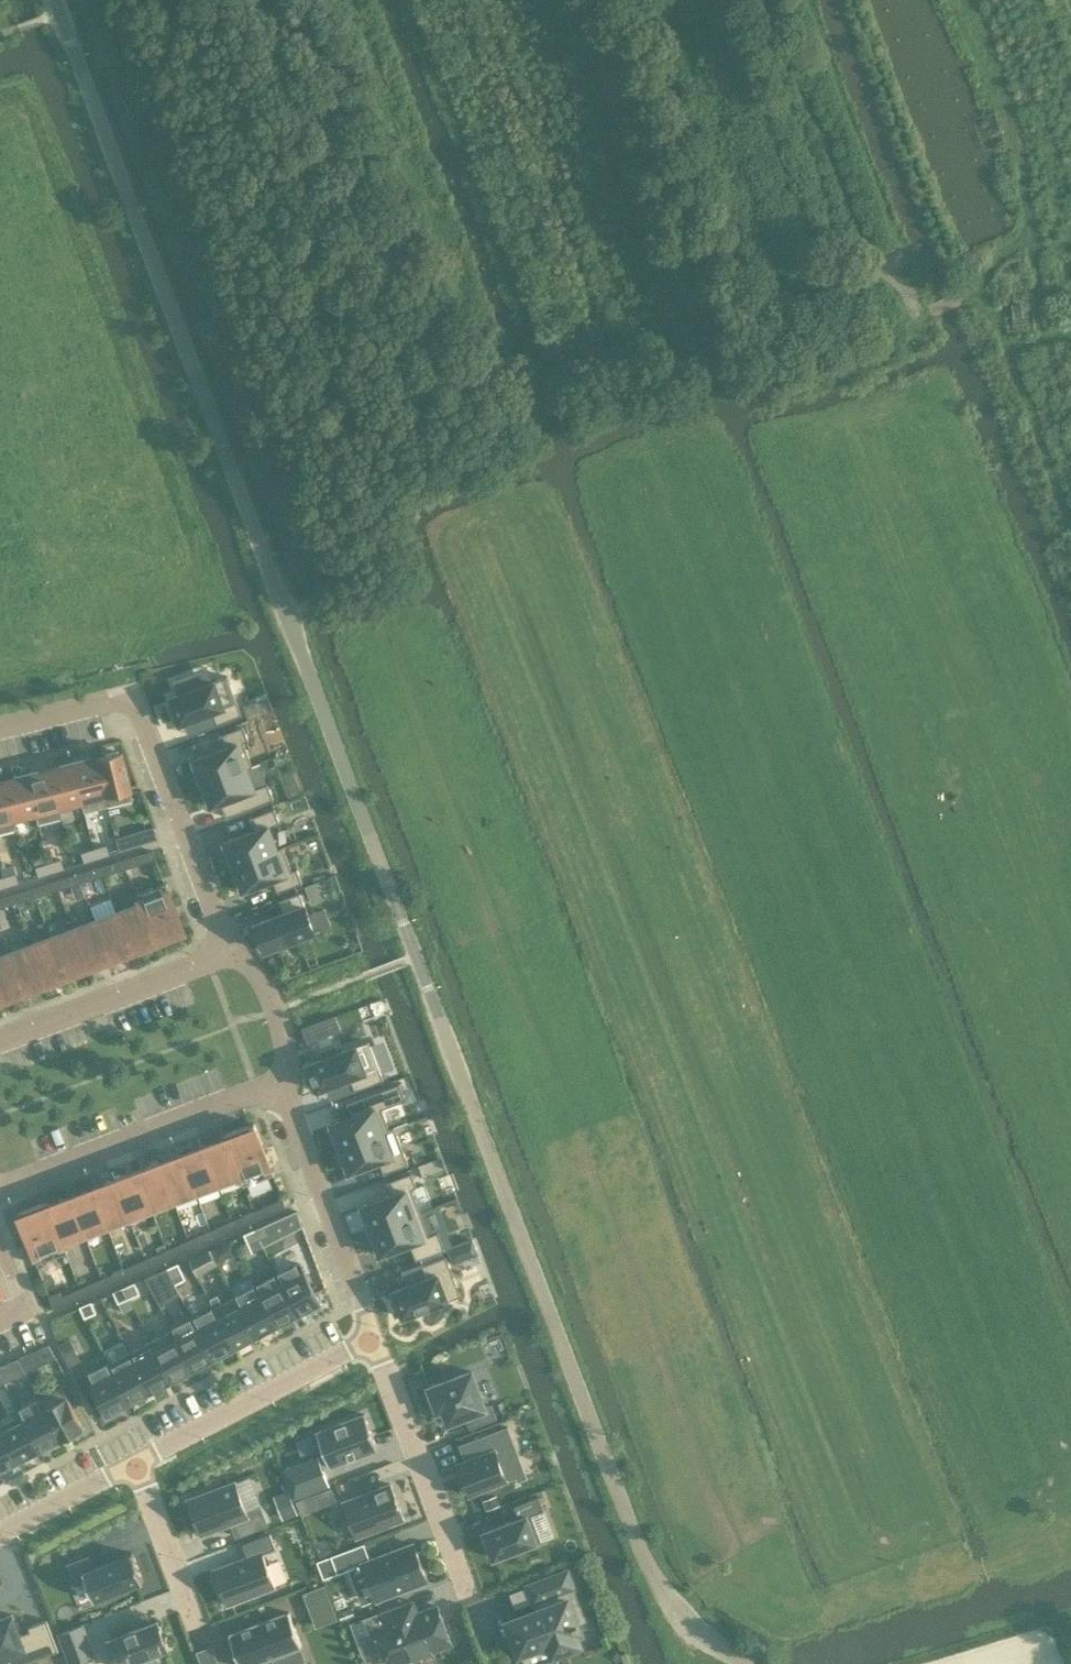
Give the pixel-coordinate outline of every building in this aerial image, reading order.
[(173,706),(170,707),(176,723),(179,721),(180,724),(184,722),(212,711),(217,724),(242,715),(227,675),(169,697),(173,706)] [(256,700),(245,704),(250,718),(262,714),(256,700)] [(248,766),(238,741),(248,738),(244,725),(219,735),(224,747),(193,758),(202,783),(248,766)] [(106,755),(94,758),(106,805),(131,799),(120,751),(117,752),(117,751),(105,753),(106,755)] [(71,762),(80,800),(83,811),(106,805),(94,758),(85,760),(85,759),(71,762)] [(60,766),(48,769),(57,806),(80,800),(71,762),(59,765),(60,766)] [(256,789),(248,766),(202,783),(211,806),(221,802),(227,816),(274,798),(269,784),(256,789)] [(25,773),(34,811),(37,822),(60,816),(57,806),(48,769),(39,771),(38,770),(25,773)] [(13,778),(3,780),(12,817),(34,811),(25,773),(13,776),(13,778)] [(15,828),(12,817),(3,780),(0,781),(0,831),(15,828)] [(299,783),(286,788),(289,796),(302,791),(299,783)] [(279,849),(270,824),(281,820),(276,806),(251,815),(256,829),(225,840),(233,865),(265,854),(279,849)] [(115,838),(119,851),(128,848),(124,835),(115,838)] [(106,844),(93,848),(96,858),(109,854),(106,844)] [(294,872),(285,847),(279,849),(265,854),(233,865),(242,890),(274,879),(278,891),(302,883),(303,883),(298,870),(294,872)] [(93,848),(80,852),(83,862),(96,858),(93,848)] [(152,850),(138,854),(141,863),(155,859),(152,850)] [(138,854),(123,859),(125,868),(141,863),(138,854)] [(60,858),(48,862),(50,872),(63,868),(60,858)] [(123,859),(100,866),(103,875),(125,868),(123,859)] [(48,862),(35,866),(38,876),(50,872),(48,862)] [(100,866),(78,873),(81,882),(103,875),(100,866)] [(2,877),(5,886),(18,882),(15,872),(2,877)] [(78,873),(55,880),(58,889),(81,882),(78,873)] [(55,880),(35,886),(38,895),(58,889),(55,880)] [(138,904),(152,942),(153,946),(184,934),(164,882),(134,894),(138,904)] [(321,884),(308,889),(313,902),(325,897),(321,884)] [(38,895),(35,886),(10,894),(13,903),(38,895)] [(257,925),(253,927),(258,941),(262,939),(266,950),(315,931),(309,914),(301,892),(280,900),(285,912),(256,923),(257,925)] [(0,897),(0,907),(13,903),(10,894),(0,897)] [(116,912),(130,950),(152,942),(138,904),(116,912)] [(94,921),(107,958),(130,950),(116,912),(94,921)] [(73,928),(87,965),(107,958),(94,921),(73,928)] [(50,937),(64,976),(87,967),(87,965),(73,928),(50,937)] [(50,937),(27,946),(41,983),(41,985),(64,976),(50,937)] [(5,954),(19,991),(41,983),(27,946),(5,954)] [(19,991),(5,954),(0,956),(0,998),(19,991)] [(320,1021),(303,1028),(309,1042),(325,1035),(320,1021)] [(309,1068),(306,1070),(312,1085),(315,1084),(317,1090),(350,1078),(355,1090),(384,1079),(369,1040),(338,1051),(336,1045),(320,1051),(322,1057),(307,1063),(309,1068)] [(352,1114),(330,1123),(340,1148),(395,1127),(394,1126),(389,1127),(382,1108),(406,1099),(400,1082),(347,1102),(352,1114)] [(255,1122),(224,1133),(226,1138),(240,1175),(244,1185),(274,1173),(255,1122)] [(395,1127),(340,1148),(349,1172),(379,1161),(384,1173),(409,1164),(395,1127)] [(226,1138),(204,1146),(218,1183),(240,1175),(226,1138)] [(204,1146),(182,1155),(196,1191),(218,1183),(204,1146)] [(182,1155),(161,1163),(175,1199),(196,1191),(182,1155)] [(160,1161),(138,1169),(153,1208),(175,1199),(161,1163),(160,1161)] [(138,1169),(114,1178),(115,1180),(129,1217),(153,1208),(138,1169)] [(392,1193),(361,1205),(371,1230),(420,1211),(412,1188),(417,1186),(411,1172),(387,1181),(392,1193)] [(115,1180),(96,1187),(110,1224),(129,1217),(115,1180)] [(96,1187),(73,1196),(87,1233),(110,1224),(96,1187)] [(50,1205),(64,1242),(87,1233),(73,1196),(50,1205)] [(284,1197),(269,1204),(273,1212),(287,1206),(284,1197)] [(18,1212),(37,1263),(68,1252),(64,1242),(48,1200),(18,1212)] [(269,1204),(254,1210),(258,1219),(273,1212),(269,1204)] [(254,1210),(232,1220),(236,1228),(258,1219),(254,1210)] [(420,1211),(371,1230),(380,1254),(410,1243),(416,1260),(445,1249),(438,1231),(429,1234),(420,1211)] [(232,1220),(211,1229),(215,1238),(236,1228),(232,1220)] [(266,1224),(254,1229),(260,1239),(270,1234),(266,1224)] [(211,1229),(189,1239),(193,1248),(215,1238),(211,1229)] [(249,1244),(260,1239),(254,1229),(245,1233),(249,1244)] [(189,1239),(166,1249),(170,1258),(193,1248),(189,1239)] [(460,1243),(449,1247),(455,1262),(465,1259),(460,1243)] [(222,1244),(212,1248),(216,1258),(226,1253),(222,1244)] [(159,1253),(146,1258),(150,1267),(170,1258),(166,1249),(159,1253)] [(210,1249),(189,1258),(197,1273),(217,1264),(210,1249)] [(461,1295),(446,1255),(421,1265),(425,1277),(393,1289),(395,1295),(392,1296),(398,1312),(401,1311),(403,1316),(461,1295)] [(146,1258),(124,1268),(128,1277),(150,1267),(146,1258)] [(180,1262),(168,1268),(173,1278),(184,1273),(180,1262)] [(300,1262),(278,1274),(298,1313),(308,1308),(310,1312),(322,1305),(300,1262)] [(124,1268),(102,1278),(106,1286),(128,1277),(124,1268)] [(173,1278),(168,1268),(146,1277),(154,1293),(164,1289),(162,1283),(173,1278)] [(278,1274),(257,1285),(277,1324),(298,1313),(278,1274)] [(102,1278),(81,1287),(84,1296),(106,1286),(102,1278)] [(136,1282),(125,1287),(129,1297),(130,1298),(140,1293),(136,1282)] [(257,1285),(236,1296),(256,1335),(277,1324),(257,1285)] [(84,1296),(81,1287),(63,1295),(66,1304),(84,1296)] [(125,1287),(114,1291),(119,1302),(130,1298),(129,1297),(125,1287)] [(61,1290),(49,1295),(54,1309),(66,1304),(63,1295),(61,1290)] [(236,1296),(215,1307),(235,1346),(256,1335),(236,1296)] [(92,1301),(81,1306),(85,1316),(96,1312),(92,1301)] [(215,1307),(194,1318),(214,1357),(235,1346),(215,1307)] [(194,1318),(173,1329),(193,1368),(214,1357),(194,1318)] [(173,1329),(152,1340),(172,1379),(193,1368),(173,1329)] [(152,1340),(131,1351),(151,1390),(172,1379),(152,1340)] [(20,1357),(26,1370),(55,1357),(49,1344),(20,1357)] [(82,1364),(76,1350),(66,1355),(72,1368),(82,1364)] [(131,1351),(110,1362),(130,1401),(151,1390),(131,1351)] [(0,1367),(0,1370),(5,1381),(25,1372),(18,1358),(0,1367)] [(110,1362),(88,1373),(101,1399),(97,1401),(106,1419),(123,1410),(121,1406),(130,1401),(110,1362)] [(472,1370),(430,1386),(438,1409),(444,1407),(449,1420),(465,1414),(470,1428),(497,1417),(492,1404),(485,1406),(472,1370)] [(41,1398),(61,1438),(83,1426),(62,1387),(41,1398)] [(19,1409),(22,1414),(40,1449),(61,1438),(41,1398),(19,1409)] [(1,1425),(19,1460),(40,1449),(22,1414),(1,1425)] [(365,1414),(316,1431),(329,1466),(378,1448),(365,1414)] [(19,1460),(1,1425),(0,1423),(0,1470),(19,1460)] [(466,1460),(458,1463),(470,1493),(517,1476),(509,1455),(518,1452),(508,1426),(460,1444),(466,1460)] [(330,1484),(319,1455),(283,1468),(294,1497),(330,1484)] [(267,1524),(261,1508),(248,1513),(246,1506),(236,1480),(187,1499),(201,1535),(232,1523),(237,1536),(267,1524)] [(405,1518),(392,1483),(350,1498),(343,1501),(356,1536),(405,1518)] [(288,1491),(276,1496),(284,1517),(296,1512),(288,1491)] [(497,1495),(484,1500),(487,1509),(500,1504),(497,1495)] [(313,1510),(308,1496),(296,1500),(301,1514),(313,1510)] [(486,1535),(482,1537),(488,1553),(492,1552),(494,1557),(541,1539),(532,1513),(544,1509),(539,1496),(514,1506),(519,1517),(484,1530),(486,1535)] [(248,1556),(214,1569),(227,1604),(275,1586),(262,1551),(275,1546),(270,1533),(243,1543),(248,1556)] [(363,1563),(376,1599),(428,1579),(414,1543),(370,1559),(364,1543),(331,1555),(338,1573),(363,1563)] [(89,1554),(67,1562),(75,1584),(87,1580),(94,1599),(98,1597),(99,1602),(116,1595),(114,1591),(143,1580),(132,1552),(93,1566),(89,1554)] [(524,1583),(533,1607),(503,1618),(517,1657),(522,1656),(525,1663),(561,1663),(558,1656),(586,1646),(581,1634),(585,1633),(581,1622),(588,1620),(576,1588),(578,1587),(570,1566),(524,1583)] [(323,1583),(302,1592),(315,1627),(337,1618),(323,1583)] [(399,1605),(352,1623),(364,1654),(382,1647),(389,1663),(393,1663),(451,1642),(437,1605),(404,1617),(399,1605)] [(352,1607),(338,1613),(342,1621),(355,1616),(352,1607)] [(241,1663),(250,1663),(302,1644),(289,1611),(230,1634),(241,1663)] [(0,1618),(0,1658),(6,1655),(10,1663),(22,1663),(59,1650),(47,1619),(28,1626),(30,1630),(20,1634),(12,1614),(0,1618)] [(112,1645),(108,1646),(114,1663),(122,1663),(136,1659),(137,1663),(155,1656),(154,1652),(168,1647),(158,1620),(145,1625),(141,1615),(115,1625),(119,1635),(109,1638),(112,1645)] [(95,1654),(83,1624),(59,1633),(70,1663),(95,1654)]
